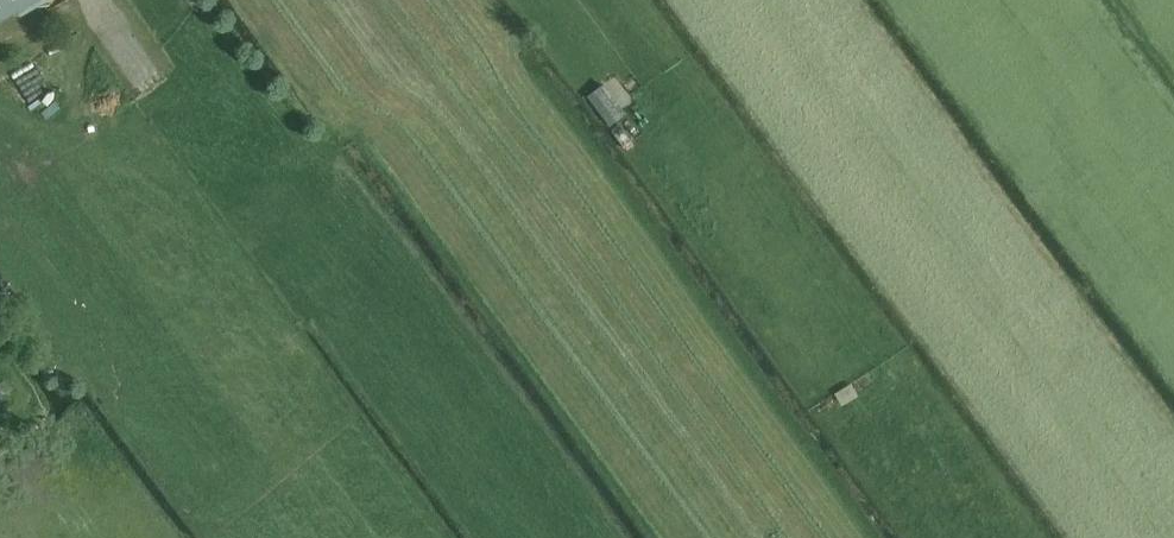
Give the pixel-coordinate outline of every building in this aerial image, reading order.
[(36,0),(0,0),(0,19),(36,0)] [(90,99),(107,98),(106,84),(90,84),(90,99)]
